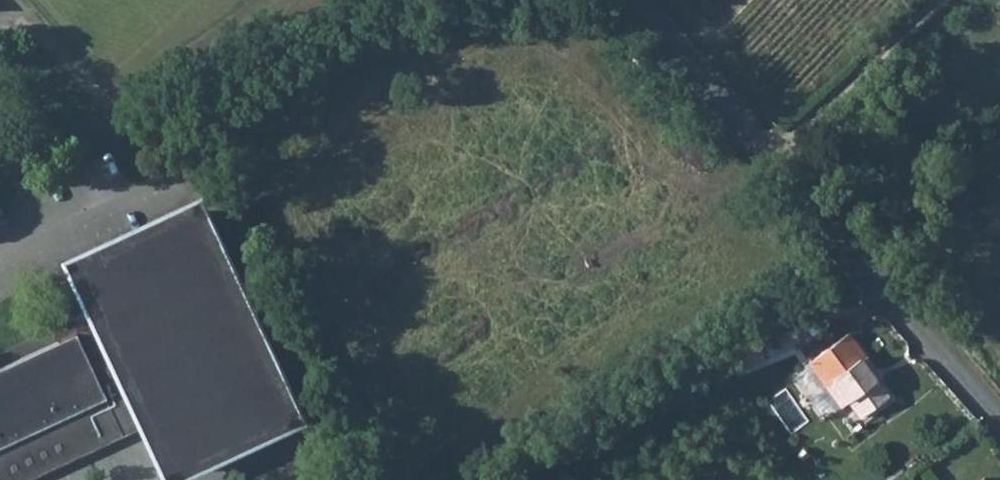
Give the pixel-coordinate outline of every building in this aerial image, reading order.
[(88,331),(0,370),(0,479),(25,479),(159,420),(180,468),(301,414),(206,208),(87,263),(114,323),(89,334),(88,331)] [(716,353),(736,380),(765,370),(755,340),(716,353)] [(874,376),(845,340),(807,369),(843,413),(849,409),(863,425),(889,406),(868,381),(874,376)]
